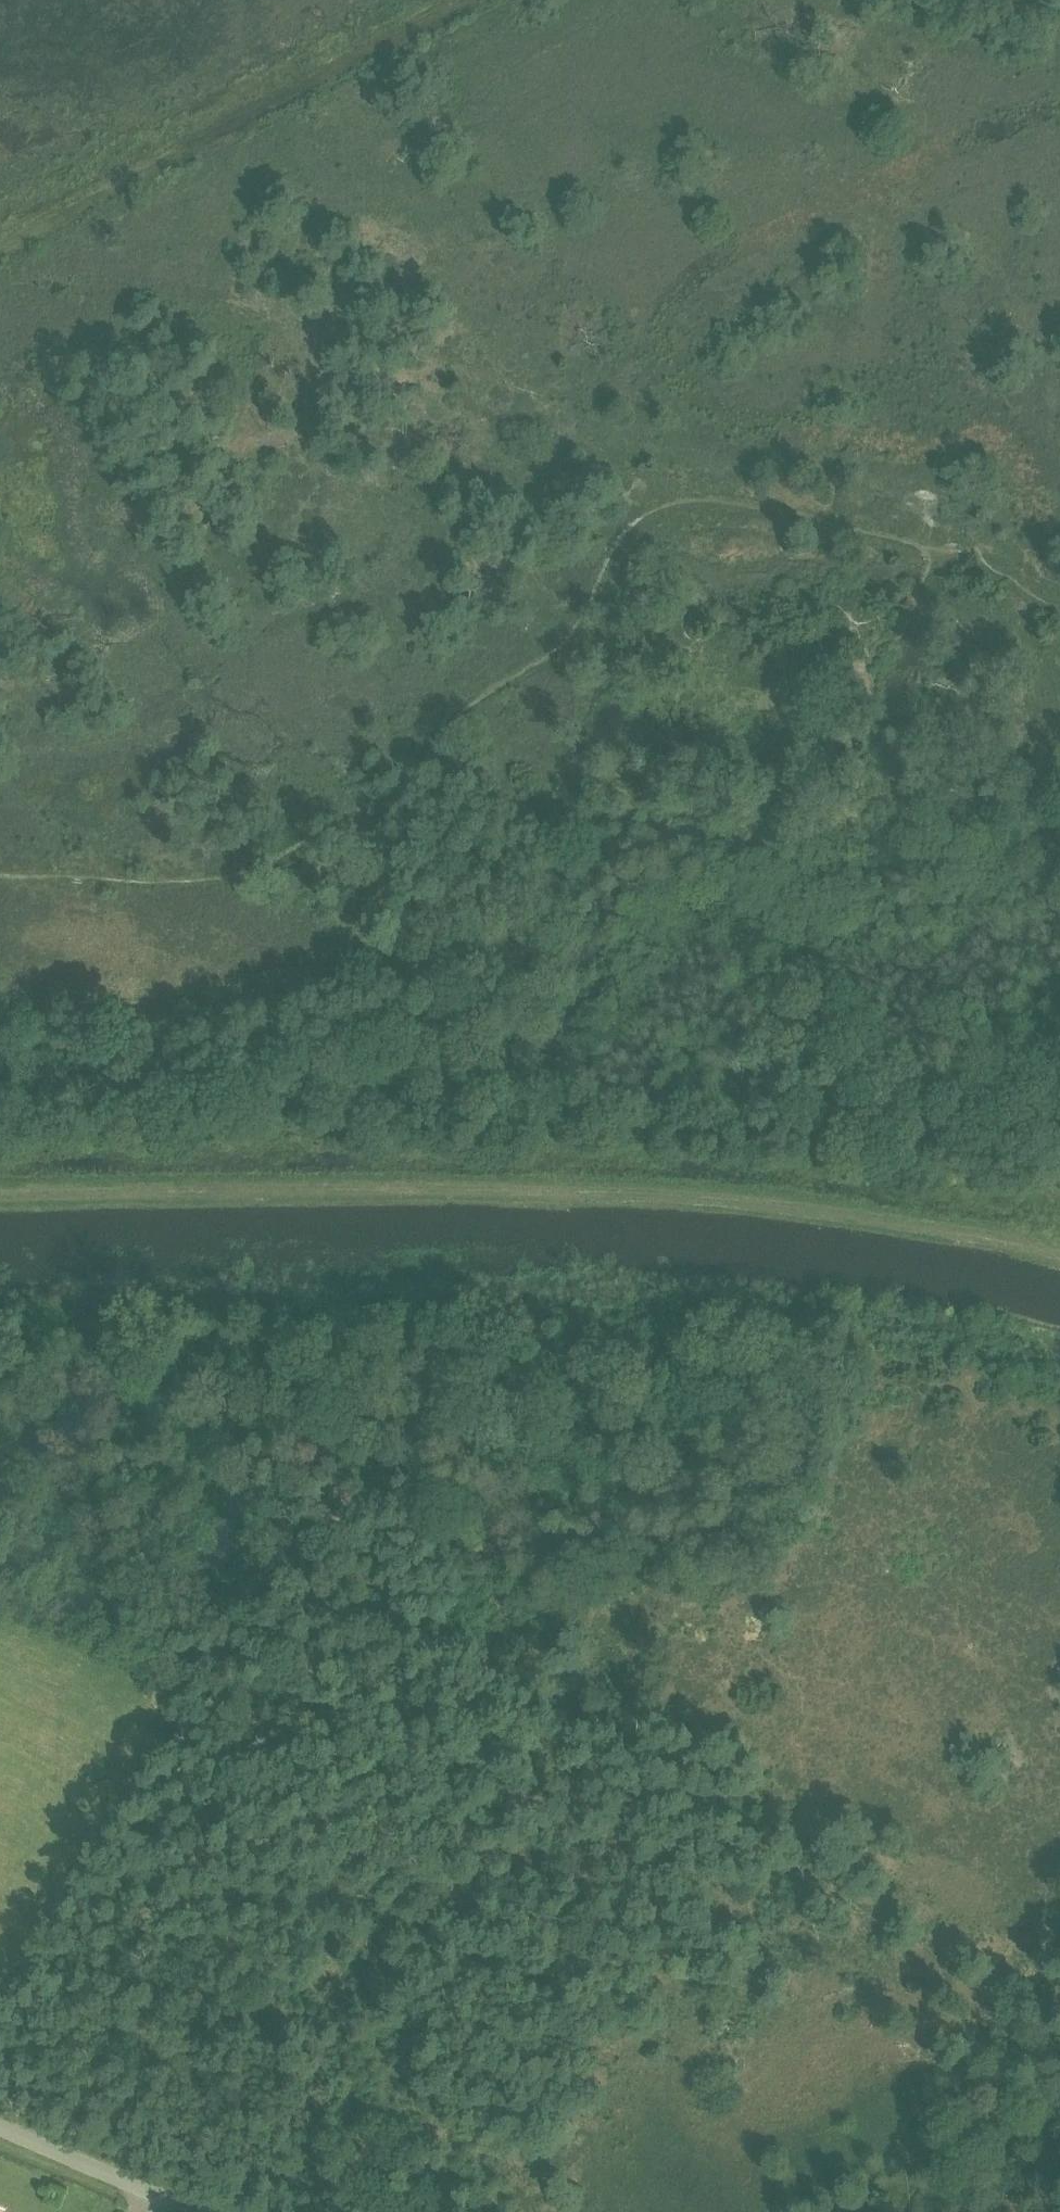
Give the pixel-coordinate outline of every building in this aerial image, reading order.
[(58,2202),(62,2192),(56,2189),(52,2199),(58,2202)]
